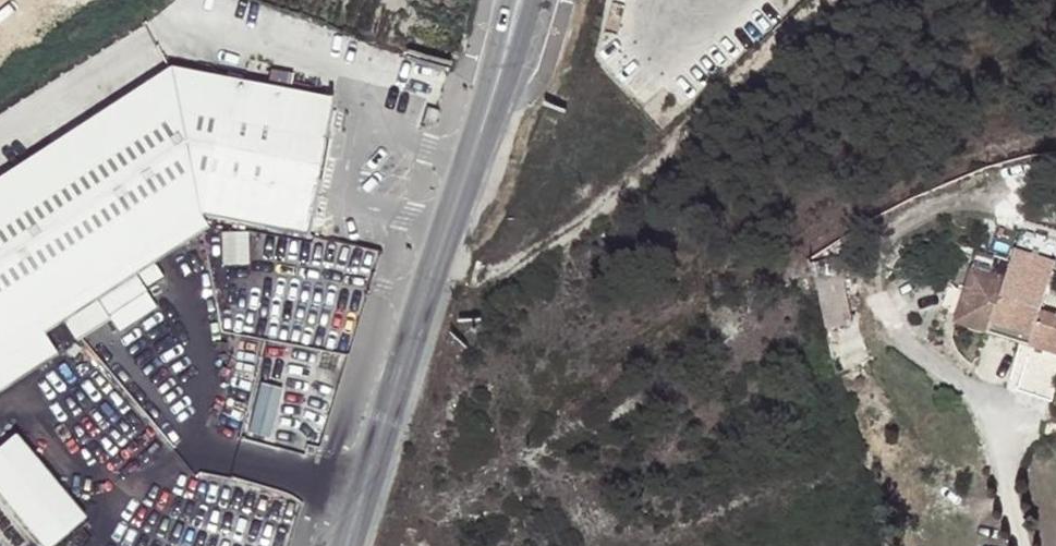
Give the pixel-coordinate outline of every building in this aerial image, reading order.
[(0,184),(0,352),(40,324),(199,213),(305,237),(328,96),(163,69),(0,184)] [(436,113),(426,110),(420,125),(431,129),(436,113)] [(158,289),(137,259),(118,272),(139,303),(158,289)] [(1032,347),(1021,392),(1055,401),(1055,314),(1039,310),(1044,289),(969,270),(954,327),(1032,347)] [(118,272),(67,308),(81,328),(96,318),(111,340),(147,315),(139,303),(118,272)] [(0,352),(0,396),(61,355),(40,324),(0,352)] [(0,448),(0,504),(36,545),(53,545),(81,522),(10,439),(0,448)]
